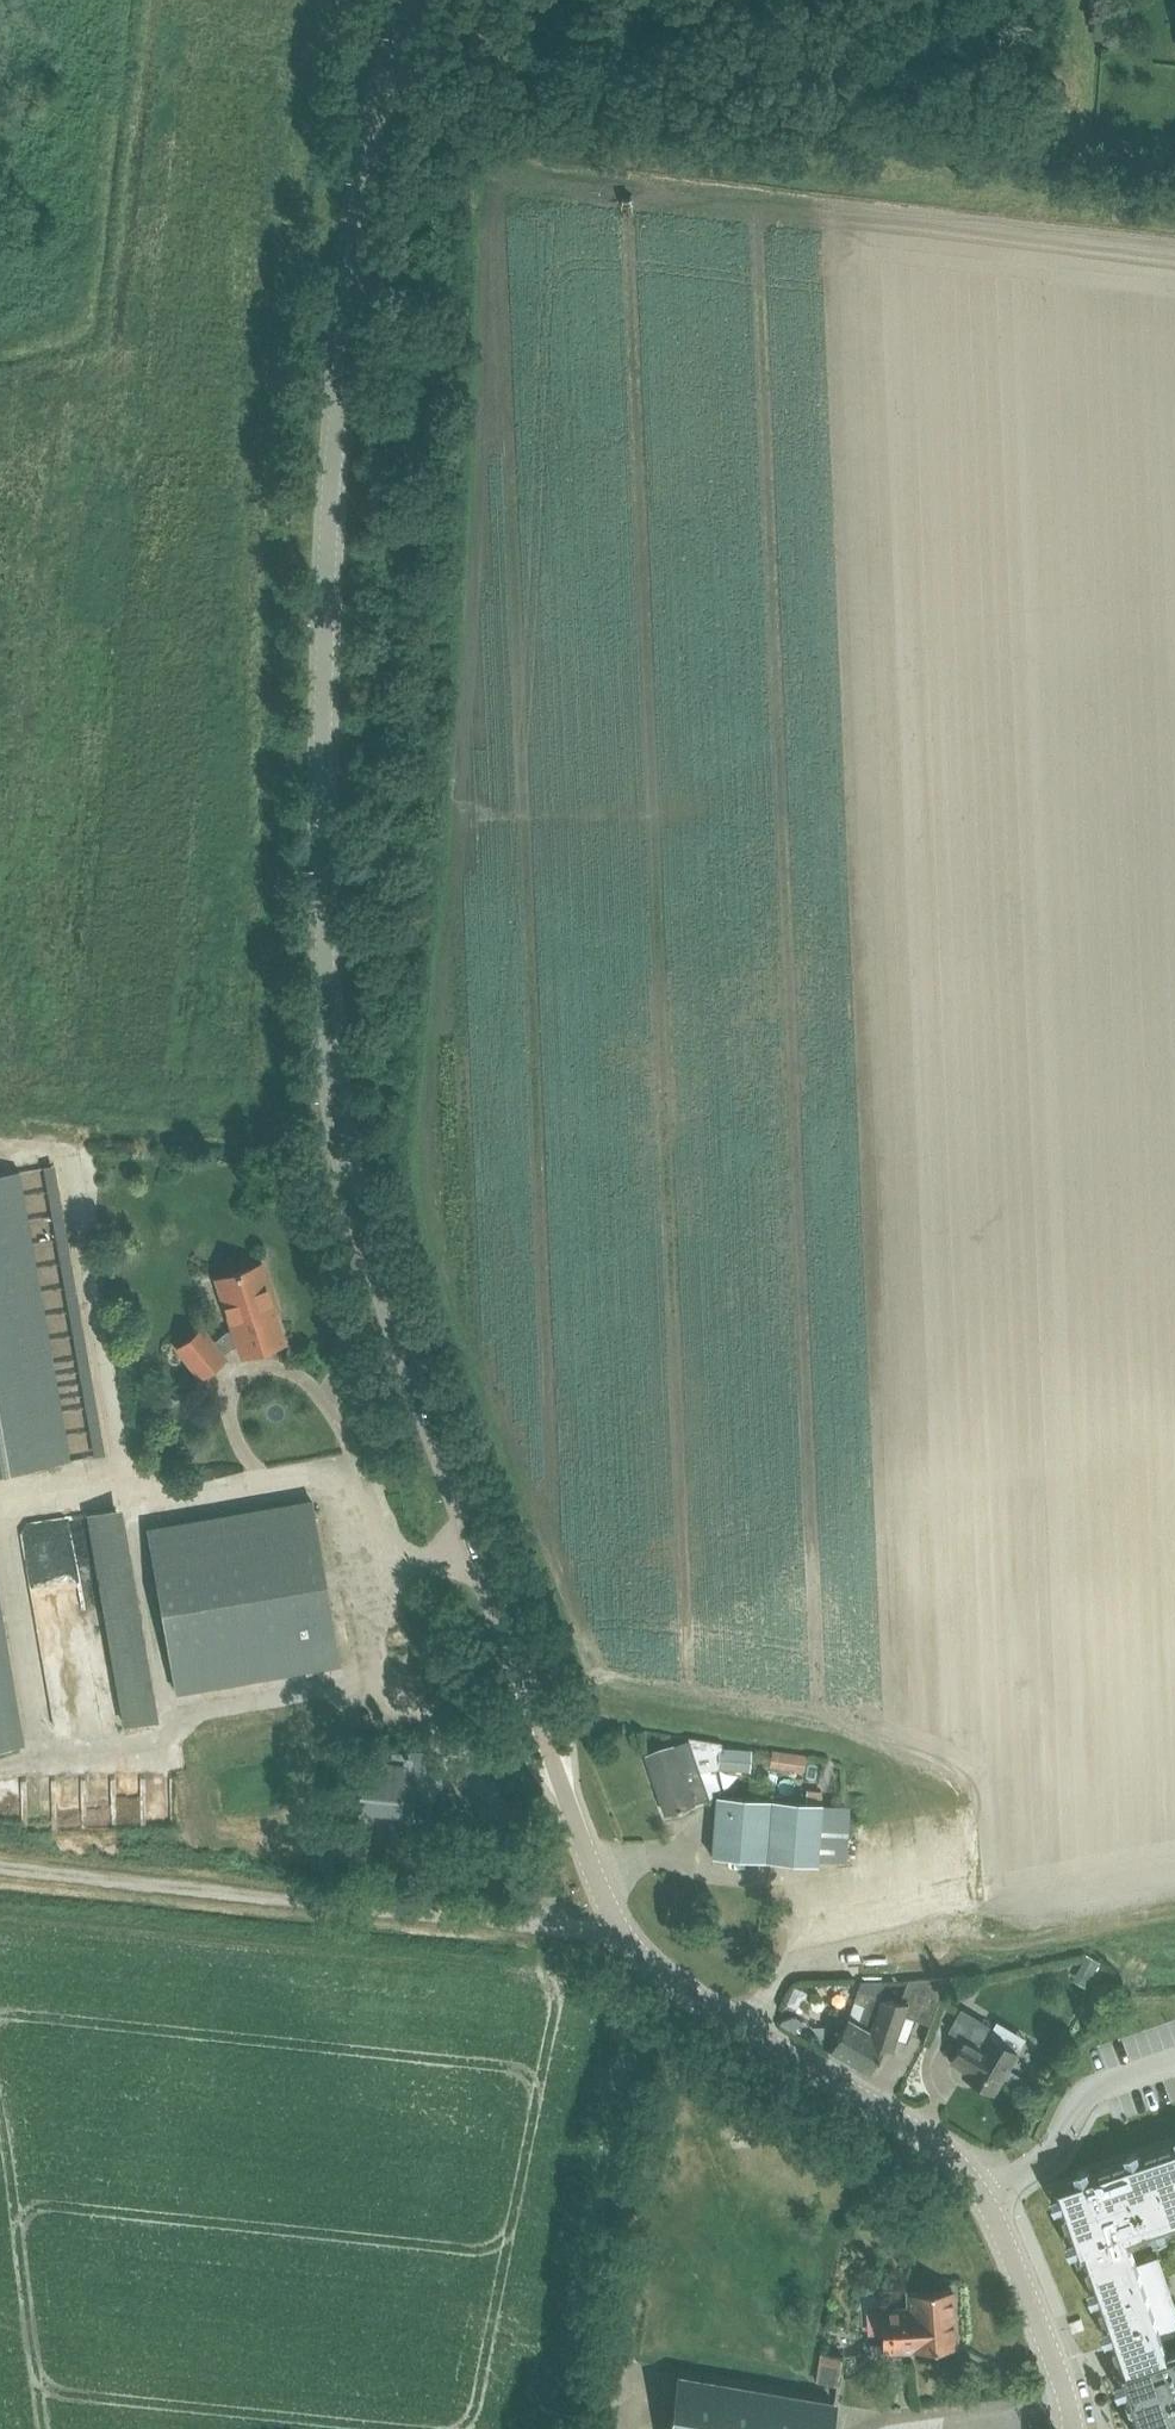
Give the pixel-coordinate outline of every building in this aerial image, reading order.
[(20,1172),(0,1176),(0,1473),(71,1460),(20,1172)] [(262,1264),(216,1279),(233,1329),(227,1331),(213,1342),(202,1329),(201,1327),(175,1349),(200,1379),(227,1357),(224,1353),(230,1349),(236,1346),(239,1356),(284,1341),(281,1332),(271,1302),(275,1301),(262,1264)] [(313,1501),(289,1505),(147,1530),(175,1690),(341,1662),(313,1501)] [(119,1719),(155,1714),(122,1503),(86,1508),(119,1719)] [(26,1539),(27,1553),(66,1552),(66,1538),(26,1539)] [(23,1738),(16,1692),(41,1688),(26,1584),(0,1588),(0,1742),(23,1738)] [(717,1768),(719,1746),(722,1747),(722,1742),(688,1737),(688,1739),(644,1754),(665,1814),(693,1804),(692,1802),(708,1797),(699,1770),(717,1768)] [(722,1747),(719,1746),(717,1768),(749,1771),(751,1749),(722,1747)] [(403,1778),(429,1781),(432,1752),(416,1751),(392,1752),(391,1764),(356,1760),(354,1780),(360,1780),(357,1808),(399,1812),(403,1778)] [(791,1752),(789,1768),(803,1770),(806,1754),(791,1752)] [(716,1796),(711,1856),(817,1864),(822,1804),(716,1796)] [(1088,1953),(1082,1964),(1096,1971),(1101,1961),(1088,1953)] [(871,2030),(852,2063),(868,2073),(886,2041),(893,2044),(903,2014),(930,2023),(947,1977),(908,1979),(900,2001),(882,1999),(871,2030)] [(860,1980),(858,1988),(854,2000),(865,2005),(858,2023),(848,2017),(829,2050),(852,2063),(871,2030),(882,1999),(883,1997),(882,1980),(860,1980)] [(1097,1999),(1093,2006),(1104,2012),(1109,2005),(1097,1999)] [(948,2030),(963,2039),(950,2061),(966,2071),(963,2075),(993,2093),(1016,2053),(987,2036),(992,2028),(960,2009),(948,2030)] [(800,2024),(802,2020),(793,2015),(780,2020),(779,2023),(798,2033),(802,2025),(800,2024)] [(1053,2197),(1057,2210),(1063,2208),(1073,2240),(1068,2241),(1072,2255),(1078,2253),(1081,2262),(1085,2260),(1095,2288),(1089,2290),(1094,2303),(1099,2301),(1108,2327),(1103,2329),(1108,2343),(1113,2341),(1122,2368),(1118,2370),(1122,2382),(1118,2383),(1118,2382),(1116,2383),(1121,2396),(1122,2395),(1122,2394),(1126,2393),(1136,2423),(1132,2425),(1132,2424),(1130,2424),(1132,2428),(1174,2428),(1174,2351),(1168,2353),(1164,2339),(1153,2307),(1154,2307),(1155,2306),(1156,2305),(1157,2304),(1158,2303),(1158,2302),(1158,2300),(1158,2299),(1157,2298),(1157,2297),(1156,2296),(1155,2295),(1154,2294),(1153,2294),(1152,2293),(1151,2293),(1149,2293),(1148,2294),(1138,2263),(1132,2244),(1155,2236),(1157,2242),(1170,2237),(1168,2231),(1174,2229),(1174,2144),(1142,2156),(1140,2150),(1127,2155),(1129,2160),(1092,2173),(1090,2167),(1077,2172),(1079,2177),(1055,2185),(1058,2195),(1053,2197)] [(952,2295),(952,2289),(907,2292),(908,2309),(880,2310),(882,2344),(871,2344),(871,2351),(955,2347),(955,2341),(957,2338),(956,2329),(954,2326),(953,2309),(955,2306),(954,2297),(952,2295)] [(836,2383),(841,2357),(821,2354),(817,2380),(836,2383)] [(678,2376),(669,2428),(829,2428),(834,2402),(678,2376)]
